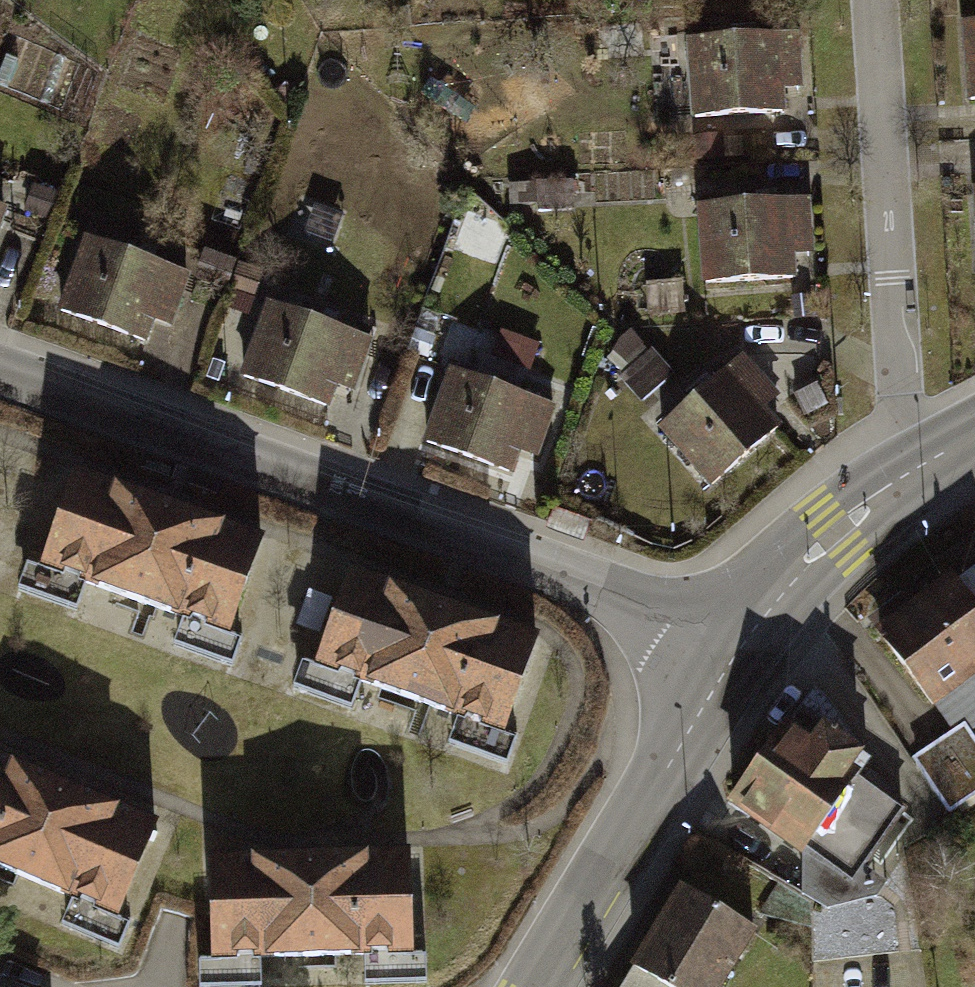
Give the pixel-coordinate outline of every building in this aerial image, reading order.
[(960,21),(965,100),(974,100),(974,20),(960,21)] [(802,30),(688,36),(692,117),(788,112),(787,87),(805,86),(802,30)] [(812,196),(698,202),(703,281),(798,276),(797,252),(815,251),(812,196)] [(9,206),(0,203),(0,230),(9,206)] [(86,234),(58,309),(148,341),(155,320),(173,326),(193,272),(86,234)] [(268,298),(241,374),(330,406),(338,384),(356,391),(375,336),(268,298)] [(659,428),(711,487),(784,424),(769,406),(782,394),(745,352),(659,428)] [(451,365),(424,440),(514,472),(521,451),(540,458),(559,404),(451,365)] [(260,535),(76,472),(46,560),(229,624),(260,535)] [(535,633),(350,570),(319,661),(504,723),(535,633)] [(911,636),(955,703),(974,690),(974,594),(911,636)] [(833,702),(768,801),(843,850),(908,752),(833,702)] [(929,756),(961,810),(974,801),(974,728),(929,756)] [(0,741),(0,853),(170,922),(201,820),(0,741)] [(632,986),(734,986),(796,871),(716,829),(632,986)] [(457,853),(240,858),(244,957),(464,950),(457,853)]
